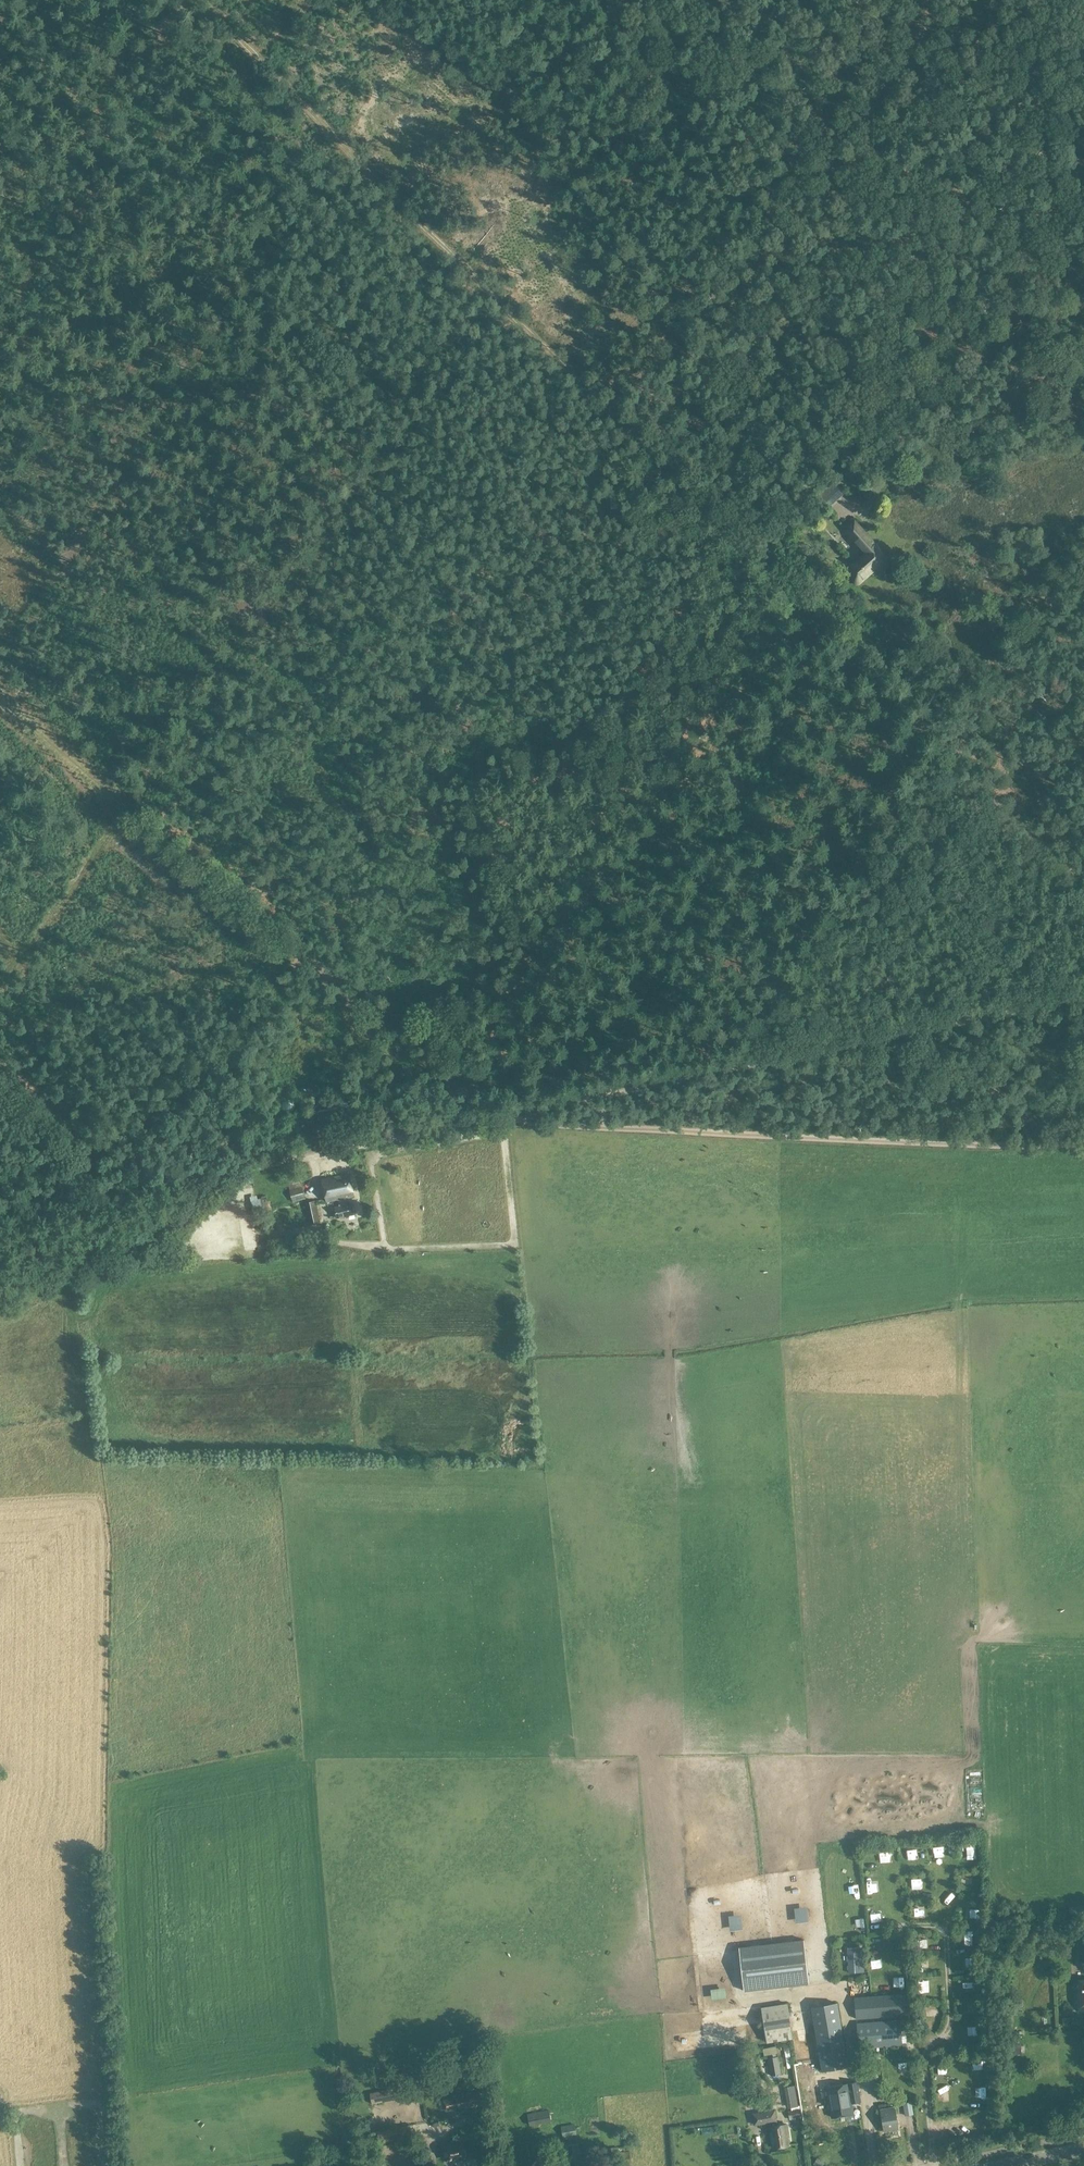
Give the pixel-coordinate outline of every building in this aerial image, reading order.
[(830,507),(841,497),(829,484),(818,494),(830,507)] [(851,567),(854,580),(854,582),(855,583),(856,584),(857,584),(858,584),(859,584),(860,583),(887,559),(856,522),(846,531),(865,555),(851,567)] [(892,753),(878,756),(881,773),(895,771),(892,753)] [(350,1174),(322,1180),(327,1202),(338,1200),(340,1206),(335,1207),(337,1218),(355,1215),(353,1204),(344,1205),(343,1199),(355,1196),(350,1174)] [(289,1182),(293,1203),(306,1199),(303,1187),(302,1187),(300,1179),(289,1182)] [(309,1225),(320,1223),(316,1201),(305,1203),(309,1225)] [(1070,1906),(1070,1916),(1083,1916),(1083,1906),(1070,1906)] [(745,1991),(809,1983),(804,1940),(740,1948),(745,1991)] [(864,1954),(848,1955),(849,1974),(865,1972),(864,1954)] [(929,1992),(929,1981),(918,1980),(918,1992),(929,1992)] [(1074,1981),(1076,2006),(1083,2006),(1083,1980),(1074,1981)] [(910,2017),(909,1993),(855,1997),(857,2021),(910,2017)] [(767,2043),(793,2039),(788,2003),(761,2007),(767,2043)] [(838,2003),(811,2007),(822,2072),(849,2068),(838,2003)] [(975,2004),(967,2004),(966,2016),(975,2017),(975,2004)] [(926,2005),(927,2021),(938,2020),(937,2005),(926,2005)] [(903,2046),(901,2020),(857,2023),(859,2050),(903,2046)] [(977,2038),(976,2027),(966,2027),(967,2039),(977,2038)] [(779,2057),(768,2058),(771,2076),(781,2074),(779,2057)] [(957,2063),(957,2077),(970,2078),(971,2063),(957,2063)] [(826,2088),(831,2118),(852,2114),(850,2103),(859,2102),(856,2082),(826,2088)] [(785,2087),(788,2108),(798,2107),(794,2086),(785,2087)] [(371,2093),(372,2104),(395,2100),(393,2088),(371,2093)] [(483,2105),(480,2092),(444,2099),(446,2113),(483,2105)] [(903,2102),(905,2116),(913,2114),(911,2100),(903,2102)] [(894,2107),(880,2110),(883,2132),(889,2131),(888,2129),(897,2128),(894,2107)] [(798,2109),(787,2111),(789,2120),(799,2118),(798,2109)] [(528,2115),(530,2126),(551,2122),(549,2112),(528,2115)] [(561,2126),(563,2138),(577,2135),(575,2123),(561,2126)] [(786,2126),(770,2129),(774,2150),(789,2146),(786,2134),(787,2134),(786,2126)] [(464,2143),(445,2146),(447,2159),(451,2159),(452,2160),(467,2157),(466,2153),(475,2151),(473,2138),(464,2140),(464,2143)] [(564,2146),(568,2165),(572,2165),(582,2164),(578,2143),(564,2146)] [(612,2165),(630,2163),(629,2152),(611,2154),(612,2165)]
